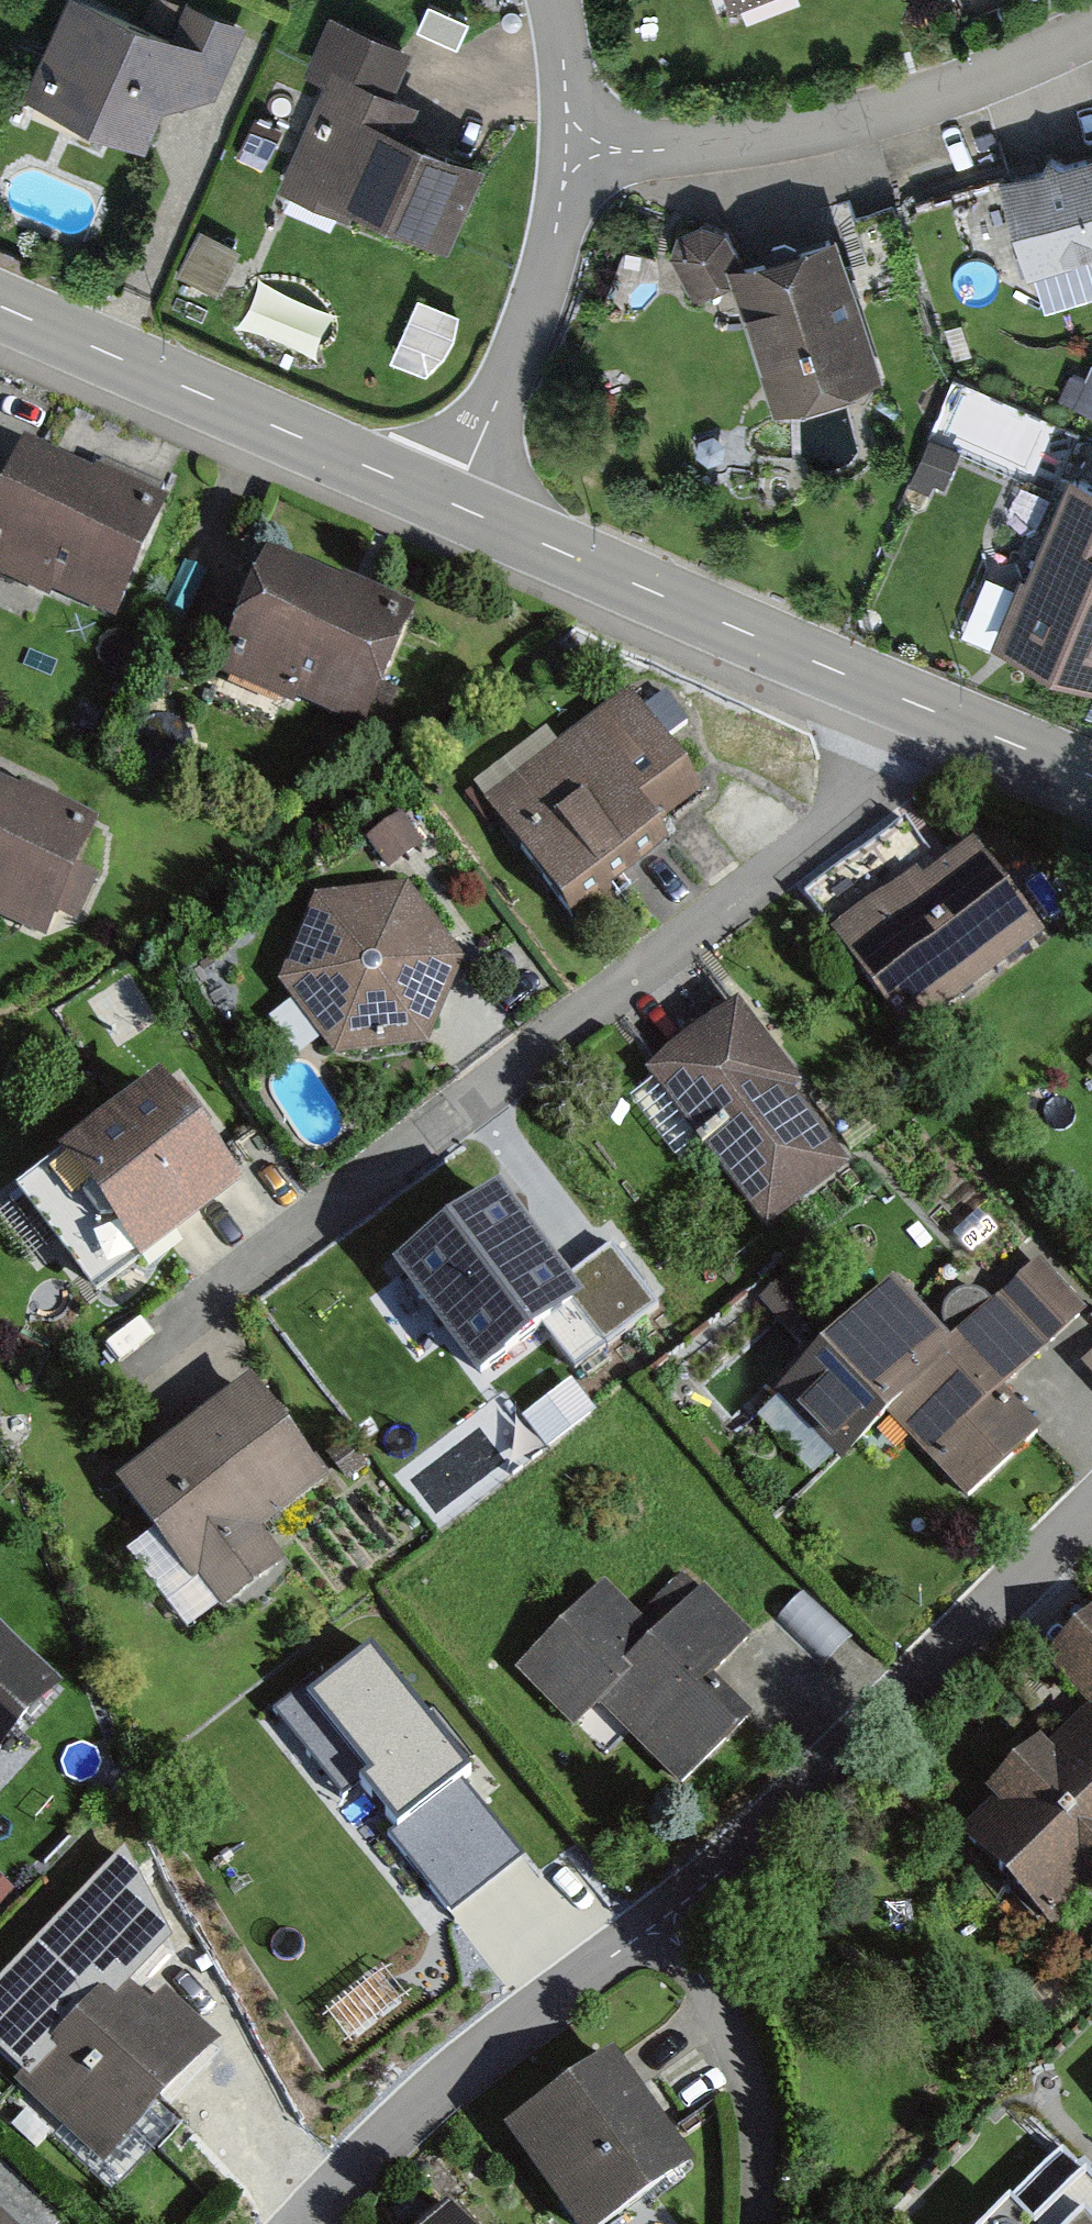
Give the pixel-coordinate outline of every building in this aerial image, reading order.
[(83,0),(73,0),(34,88),(140,134),(161,86),(206,93),(235,29),(190,10),(176,41),(83,0)] [(173,0),(150,0),(142,20),(170,32),(182,4),(173,0)] [(467,20),(429,3),(419,26),(457,42),(467,20)] [(293,172),(445,239),(476,170),(394,134),(407,106),(380,94),(398,52),(333,24),(314,69),(334,78),(293,172)] [(998,186),(1026,282),(1091,263),(1091,158),(998,186)] [(737,269),(741,268),(721,232),(701,226),(683,235),(677,255),(697,291),(737,269)] [(233,248),(203,232),(182,272),(212,287),(233,248)] [(741,268),(737,269),(779,402),(872,372),(830,240),(741,268)] [(1072,374),(1061,400),(1091,413),(1091,379),(1090,382),(1072,374)] [(957,452),(928,439),(910,480),(928,488),(933,478),(944,483),(957,452)] [(18,460),(0,502),(0,575),(117,625),(161,521),(18,460)] [(1073,477),(1006,637),(1091,673),(1091,485),(1073,477)] [(404,628),(258,565),(214,668),(360,730),(404,628)] [(628,708),(489,814),(575,925),(713,818),(628,708)] [(52,941),(96,837),(0,796),(0,919),(52,941)] [(415,842),(396,814),(365,834),(384,863),(415,842)] [(899,1038),(1039,929),(971,842),(831,951),(899,1038)] [(429,1021),(448,960),(412,905),(383,894),(335,902),(312,923),(294,964),(298,997),(328,1034),(357,1047),(405,1041),(429,1021)] [(731,1014),(651,1076),(768,1225),(848,1163),(731,1014)] [(162,1104),(155,1096),(26,1194),(98,1288),(229,1187),(189,1134),(206,1121),(182,1089),(162,1104)] [(560,1284),(496,1201),(403,1272),(480,1373),(541,1327),(575,1371),(658,1307),(611,1246),(560,1284)] [(1078,1315),(1034,1267),(1005,1294),(1050,1341),(1078,1315)] [(907,1394),(888,1412),(968,1496),(1036,1433),(997,1391),(1038,1353),(986,1296),(980,1292),(970,1290),(961,1291),(953,1295),(946,1303),(942,1313),(943,1321),(946,1330),(953,1338),(943,1349),(946,1352),(904,1392),(907,1394)] [(946,1352),(943,1349),(892,1296),(861,1325),(856,1320),(828,1347),(833,1352),(790,1393),(846,1452),(888,1412),(907,1394),(904,1392),(946,1352)] [(591,1413),(570,1386),(527,1419),(547,1446),(591,1413)] [(322,1489),(247,1394),(116,1496),(211,1617),(276,1567),(256,1541),(322,1489)] [(648,1630),(607,1590),(520,1675),(574,1729),(608,1695),(695,1782),(747,1730),(704,1687),(751,1639),(695,1583),(648,1630)] [(1051,1670),(1091,1709),(1091,1628),(1051,1670)] [(49,1686),(0,1641),(0,1740),(49,1686)] [(469,1774),(369,1650),(322,1688),(312,1676),(269,1711),(343,1802),(361,1787),(397,1832),(388,1838),(447,1911),(507,1863),(464,1810),(446,1824),(431,1805),(469,1774)] [(1074,1724),(958,1844),(1058,1941),(1091,1906),(1091,1741),(1074,1724)] [(42,2056),(114,1979),(119,1983),(130,1970),(134,1975),(167,1939),(124,1857),(0,1988),(0,2016),(42,2056)] [(23,2076),(106,2154),(210,2044),(162,1999),(150,2012),(119,1983),(114,1979),(42,2056),(23,2076)] [(531,2118),(579,2184),(562,2196),(582,2223),(600,2223),(684,2164),(609,2061),(531,2118)] [(1081,2179),(1036,2223),(1091,2223),(1091,2190),(1081,2179)] [(447,2207),(428,2223),(462,2223),(447,2207)] [(1001,2212),(989,2223),(1013,2223),(1001,2212)]
